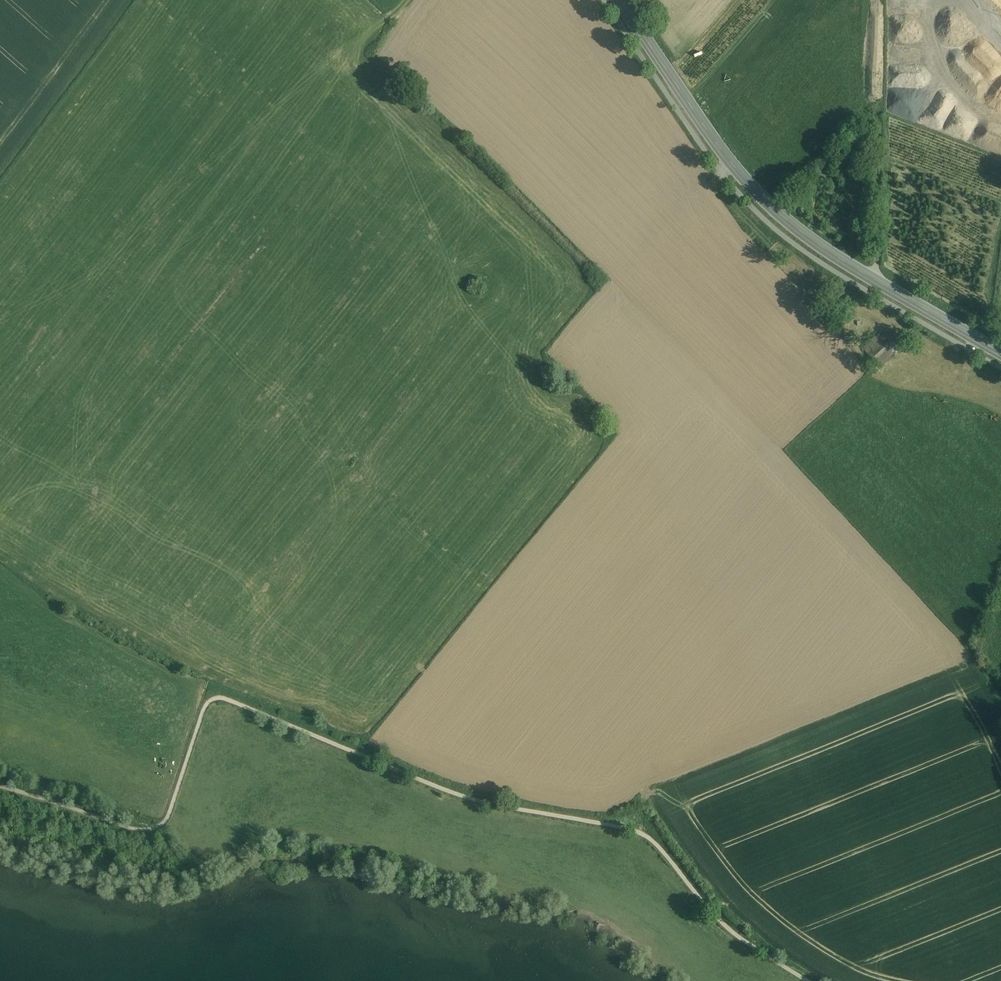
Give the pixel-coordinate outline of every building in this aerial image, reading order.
[(892,341),(885,334),(879,339),(886,346),(892,341)] [(886,346),(879,339),(876,335),(862,348),(872,359),(886,346)]
